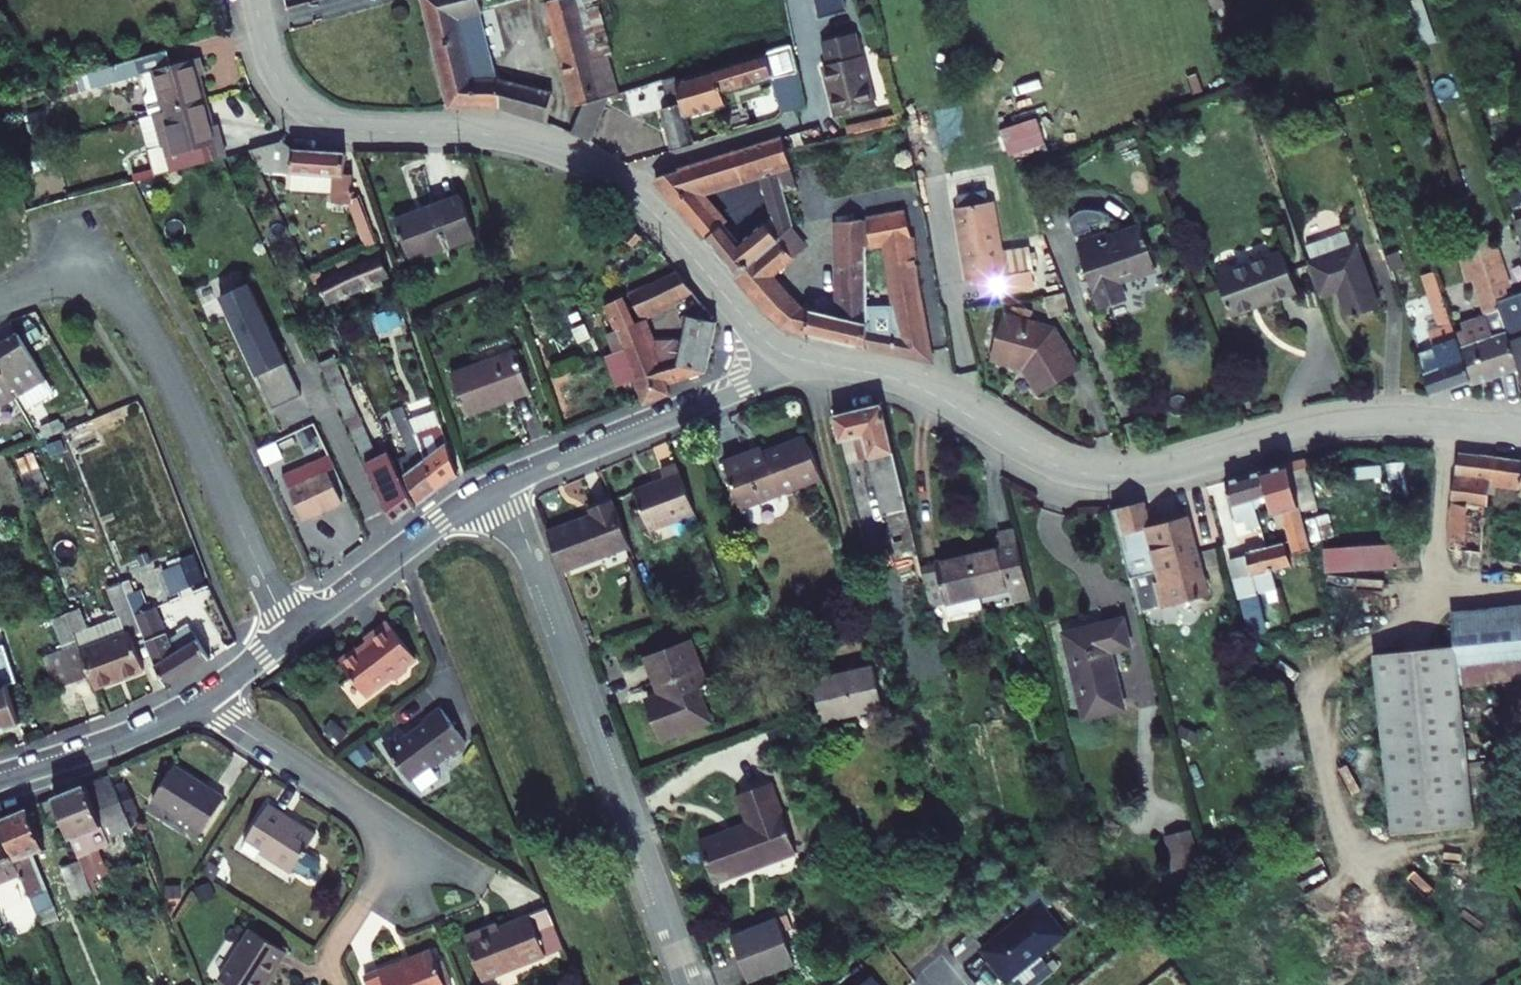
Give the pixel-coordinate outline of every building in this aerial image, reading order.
[(450,106),(499,106),(548,120),(552,94),(493,80),(491,73),(494,72),(480,13),(482,13),(479,0),(423,0),(450,106)] [(573,0),(549,0),(548,0),(577,105),(582,104),(602,98),(618,94),(607,55),(590,60),(573,0)] [(590,60),(607,55),(612,54),(597,0),(573,0),(590,60)] [(815,18),(843,15),(842,0),(813,0),(815,18)] [(1415,49),(1435,42),(1421,0),(1398,0),(1415,49)] [(824,66),(837,117),(876,107),(862,56),(861,57),(855,35),(822,44),(825,48),(829,61),(827,65),(824,66)] [(773,78),(765,53),(676,80),(686,117),(727,105),(723,93),(773,78)] [(169,117),(206,106),(200,82),(206,79),(201,64),(177,72),(172,56),(92,80),(81,83),(85,98),(158,77),(169,117)] [(806,107),(799,73),(785,78),(786,81),(775,85),(783,113),(796,111),(806,107)] [(672,151),(694,144),(686,117),(676,80),(676,77),(664,80),(671,106),(661,109),(672,151)] [(582,104),(571,133),(589,141),(604,105),(602,98),(582,104)] [(222,168),(229,166),(219,130),(214,132),(206,106),(169,117),(158,120),(169,162),(156,166),(162,186),(195,176),(222,168)] [(846,126),(849,135),(904,123),(902,114),(846,126)] [(790,163),(783,138),(735,153),(743,178),(760,172),(790,163)] [(697,193),(743,178),(735,153),(654,178),(736,275),(778,240),(777,238),(791,226),(783,189),(798,187),(790,163),(760,172),(772,216),(739,243),(697,193)] [(293,168),(291,160),(255,171),(264,191),(337,195),(336,222),(353,224),(355,195),(345,194),(346,172),(293,168)] [(996,272),(982,198),(944,207),(959,280),(971,277),(974,294),(1023,282),(1020,267),(996,272)] [(460,202),(395,226),(409,265),(474,242),(460,202)] [(867,324),(867,347),(931,361),(915,276),(911,239),(905,210),(866,218),(871,247),(887,245),(895,306),(867,306),(867,324)] [(778,240),(736,275),(770,315),(783,326),(795,332),(867,347),(867,324),(867,306),(866,247),(865,247),(862,219),(839,222),(841,318),(803,309),(773,277),(806,249),(790,229),(778,240)] [(1097,304),(1130,291),(1123,275),(1155,264),(1140,223),(1105,236),(1102,230),(1074,241),(1097,304)] [(633,230),(625,239),(633,247),(642,238),(633,230)] [(1480,248),(1481,250),(1493,246),(1488,230),(1476,234),(1480,248)] [(1374,300),(1348,241),(1303,259),(1316,291),(1334,284),(1346,311),(1350,309),(1352,312),(1356,310),(1355,308),(1374,300)] [(1279,244),(1212,267),(1229,311),(1296,286),(1279,244)] [(1507,298),(1504,288),(1510,286),(1496,245),(1493,246),(1481,250),(1483,256),(1520,369),(1520,371),(1520,293),(1507,298)] [(1461,255),(1463,262),(1483,256),(1481,250),(1480,248),(1461,255)] [(1391,270),(1404,266),(1399,250),(1386,254),(1391,270)] [(1472,382),(1473,385),(1520,369),(1483,256),(1463,262),(1469,280),(1476,278),(1488,315),(1462,323),(1465,331),(1469,344),(1461,347),(1472,382)] [(390,266),(324,293),(334,314),(397,287),(390,266)] [(685,296),(694,292),(677,271),(629,293),(630,294),(640,316),(685,296)] [(1419,352),(1433,395),(1472,382),(1461,347),(1456,333),(1436,271),(1422,275),(1437,321),(1438,327),(1428,330),(1434,347),(1419,352)] [(249,283),(221,296),(273,410),(302,396),(249,283)] [(703,319),(718,322),(694,292),(685,296),(703,319)] [(686,328),(684,341),(650,342),(642,322),(635,325),(633,319),(623,297),(587,316),(598,338),(607,335),(614,353),(605,357),(617,387),(635,380),(644,404),(670,394),(667,383),(707,371),(718,322),(703,319),(683,315),(681,327),(686,328)] [(1045,325),(1000,315),(988,364),(1016,369),(1034,393),(1072,366),(1045,325)] [(1426,325),(1428,330),(1438,327),(1437,321),(1426,325)] [(1456,333),(1461,347),(1469,344),(1465,331),(1456,333)] [(0,348),(0,373),(14,395),(18,392),(29,412),(56,396),(18,336),(0,348)] [(461,419),(525,397),(511,357),(446,379),(461,419)] [(332,389),(344,384),(332,358),(320,363),(332,389)] [(0,373),(0,412),(18,401),(14,395),(0,373)] [(332,389),(395,522),(415,507),(389,452),(378,458),(344,384),(332,389)] [(413,452),(398,460),(419,504),(439,489),(408,420),(403,406),(391,410),(408,447),(410,446),(413,452)] [(436,409),(408,420),(439,489),(458,475),(436,409)] [(878,410),(827,422),(833,448),(846,445),(854,443),(860,465),(890,458),(878,410)] [(322,440),(314,424),(287,436),(294,453),(322,440)] [(281,459),(294,453),(287,436),(273,442),(281,459)] [(258,449),(265,466),(281,459),(273,442),(258,449)] [(854,443),(846,445),(851,467),(860,465),(854,443)] [(818,487),(803,445),(759,461),(758,456),(721,470),(739,517),(818,487)] [(1459,452),(1452,503),(1450,549),(1484,552),(1488,480),(1520,484),(1520,485),(1520,460),(1459,452)] [(283,476),(303,521),(342,503),(327,471),(335,468),(329,455),(283,476)] [(914,559),(890,458),(860,465),(885,566),(914,559)] [(1305,459),(1289,463),(1301,512),(1318,506),(1305,459)] [(1289,463),(1263,471),(1270,500),(1274,513),(1284,511),(1294,554),(1311,550),(1301,512),(1289,463)] [(1270,500),(1263,471),(1226,482),(1237,522),(1234,523),(1238,537),(1251,532),(1250,528),(1260,525),(1256,509),(1262,502),(1270,500)] [(643,539),(690,523),(673,476),(656,482),(660,491),(629,502),(643,539)] [(556,571),(623,547),(606,500),(583,508),(586,516),(542,532),(556,571)] [(849,508),(855,532),(867,529),(861,505),(849,508)] [(1139,507),(1110,514),(1137,615),(1167,607),(1164,593),(1160,524),(1145,528),(1139,507)] [(1164,593),(1167,607),(1203,597),(1182,519),(1160,524),(1164,593)] [(998,549),(967,557),(977,598),(1008,590),(1011,603),(1028,599),(1011,531),(995,535),(998,549)] [(1292,565),(1285,543),(1266,548),(1272,571),(1292,565)] [(1417,544),(1326,551),(1327,571),(1418,564),(1417,544)] [(1272,571),(1266,548),(1247,553),(1246,548),(1229,553),(1241,599),(1277,589),(1272,571)] [(967,557),(917,570),(921,585),(927,611),(977,598),(967,557)] [(172,594),(191,586),(181,563),(163,571),(172,594)] [(81,651),(96,688),(144,670),(131,636),(142,632),(127,595),(122,582),(108,588),(119,617),(87,629),(79,608),(66,613),(81,651)] [(168,686),(211,659),(189,623),(178,630),(180,634),(170,640),(161,619),(167,617),(162,604),(148,610),(140,590),(127,595),(142,632),(155,665),(168,686)] [(1520,678),(1520,604),(1451,612),(1455,645),(1459,684),(1520,678)] [(56,689),(90,677),(81,651),(66,613),(52,619),(65,651),(45,658),(56,689)] [(1110,708),(1124,705),(1111,650),(1128,646),(1121,619),(1087,627),(1110,708)] [(416,658),(389,622),(366,639),(369,643),(360,650),(358,648),(340,661),(366,696),(390,678),(397,679),(405,673),(407,665),(416,658)] [(1063,634),(1085,715),(1110,708),(1087,627),(1063,634)] [(21,723),(9,685),(17,682),(5,644),(0,646),(0,730),(21,723)] [(1375,654),(1389,783),(1449,750),(1471,798),(1459,684),(1455,645),(1375,654)] [(707,694),(691,646),(642,663),(655,700),(640,705),(655,747),(709,729),(698,696),(707,694)] [(823,734),(882,719),(871,678),(813,693),(823,734)] [(467,742),(441,708),(427,719),(428,721),(407,737),(402,730),(384,744),(412,781),(432,765),(434,767),(452,753),(455,756),(465,748),(463,745),(467,742)] [(1303,768),(1289,714),(1250,724),(1248,725),(1262,778),(1303,768)] [(1449,750),(1389,783),(1394,834),(1474,825),(1471,798),(1449,750)] [(203,832),(225,798),(174,766),(153,800),(203,832)] [(132,828),(110,776),(54,798),(64,822),(80,860),(85,872),(104,864),(98,849),(114,842),(111,836),(132,828)] [(793,864),(767,794),(735,805),(746,835),(696,853),(712,893),(793,864)] [(54,798),(42,803),(52,826),(64,822),(54,798)] [(292,819),(268,804),(246,838),(248,839),(241,850),(255,859),(260,852),(271,859),(273,856),(308,878),(315,877),(321,868),(319,862),(306,853),(308,852),(305,850),(315,836),(291,820),(292,819)] [(28,808),(0,819),(0,823),(5,835),(20,873),(41,924),(58,917),(32,852),(44,847),(28,808)] [(1169,872),(1196,869),(1193,832),(1166,834),(1169,872)] [(5,835),(0,837),(0,881),(20,873),(5,835)] [(1504,862),(1510,875),(1520,870),(1520,854),(1504,862)] [(85,872),(80,860),(63,866),(74,897),(93,891),(85,872)] [(93,891),(98,904),(111,899),(102,878),(109,876),(104,864),(85,872),(93,891)] [(1039,902),(982,951),(1005,979),(1011,979),(1065,934),(1039,902)] [(490,936),(487,930),(466,939),(484,983),(564,951),(549,912),(501,931),(490,936)] [(778,915),(728,934),(750,978),(795,963),(778,915)] [(499,925),(487,930),(490,936),(501,931),(499,925)] [(251,929),(220,978),(230,984),(266,984),(287,952),(251,929)] [(366,979),(369,984),(445,984),(433,953),(366,979)] [(859,984),(880,984),(871,975),(859,984)]
